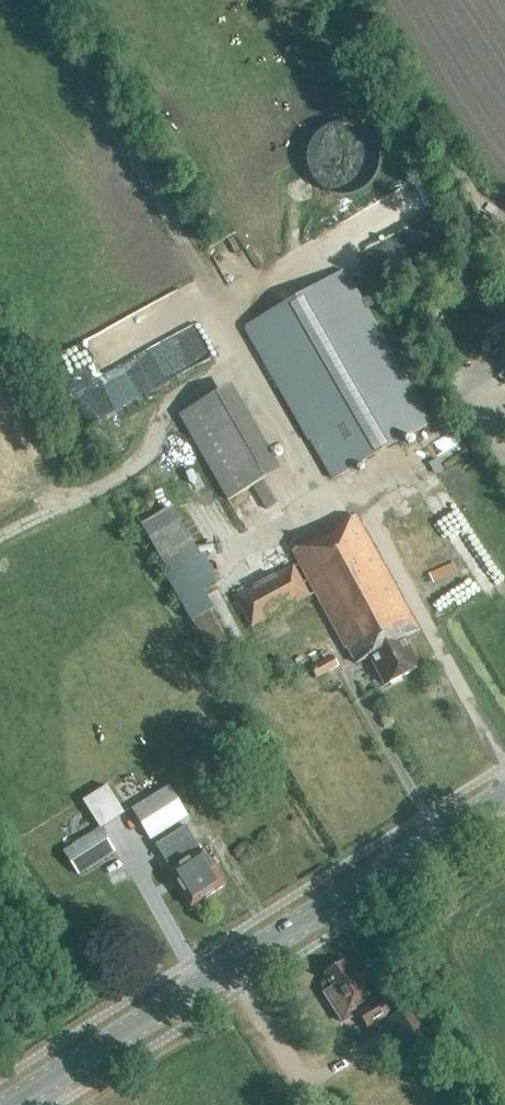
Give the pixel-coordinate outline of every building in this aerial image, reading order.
[(434,423),(361,300),(344,271),(248,328),(337,480),(434,423)] [(181,418),(231,504),(268,482),(217,397),(181,418)] [(204,624),(227,614),(212,580),(220,577),(186,498),(155,512),(173,554),(204,624)] [(446,519),(454,532),(472,521),(464,508),(446,519)] [(405,642),(417,636),(420,634),(356,519),(293,555),(306,578),(301,581),(294,569),(238,601),(253,629),(310,597),(305,588),(309,585),(336,636),(346,653),(348,652),(358,670),(371,662),(387,690),(421,671),(405,642)] [(107,787),(85,801),(101,827),(124,813),(107,787)] [(150,839),(187,817),(170,787),(132,809),(150,839)] [(115,852),(100,829),(64,851),(79,874),(115,852)] [(192,908),(226,886),(203,849),(201,850),(190,833),(160,852),(172,869),(169,871),(192,908)] [(369,1025),(370,1025),(392,1011),(382,996),(374,1001),(347,960),(327,972),(335,985),(326,991),(344,1021),(360,1011),(369,1025)] [(411,1006),(389,1020),(409,1052),(431,1039),(411,1006)]
